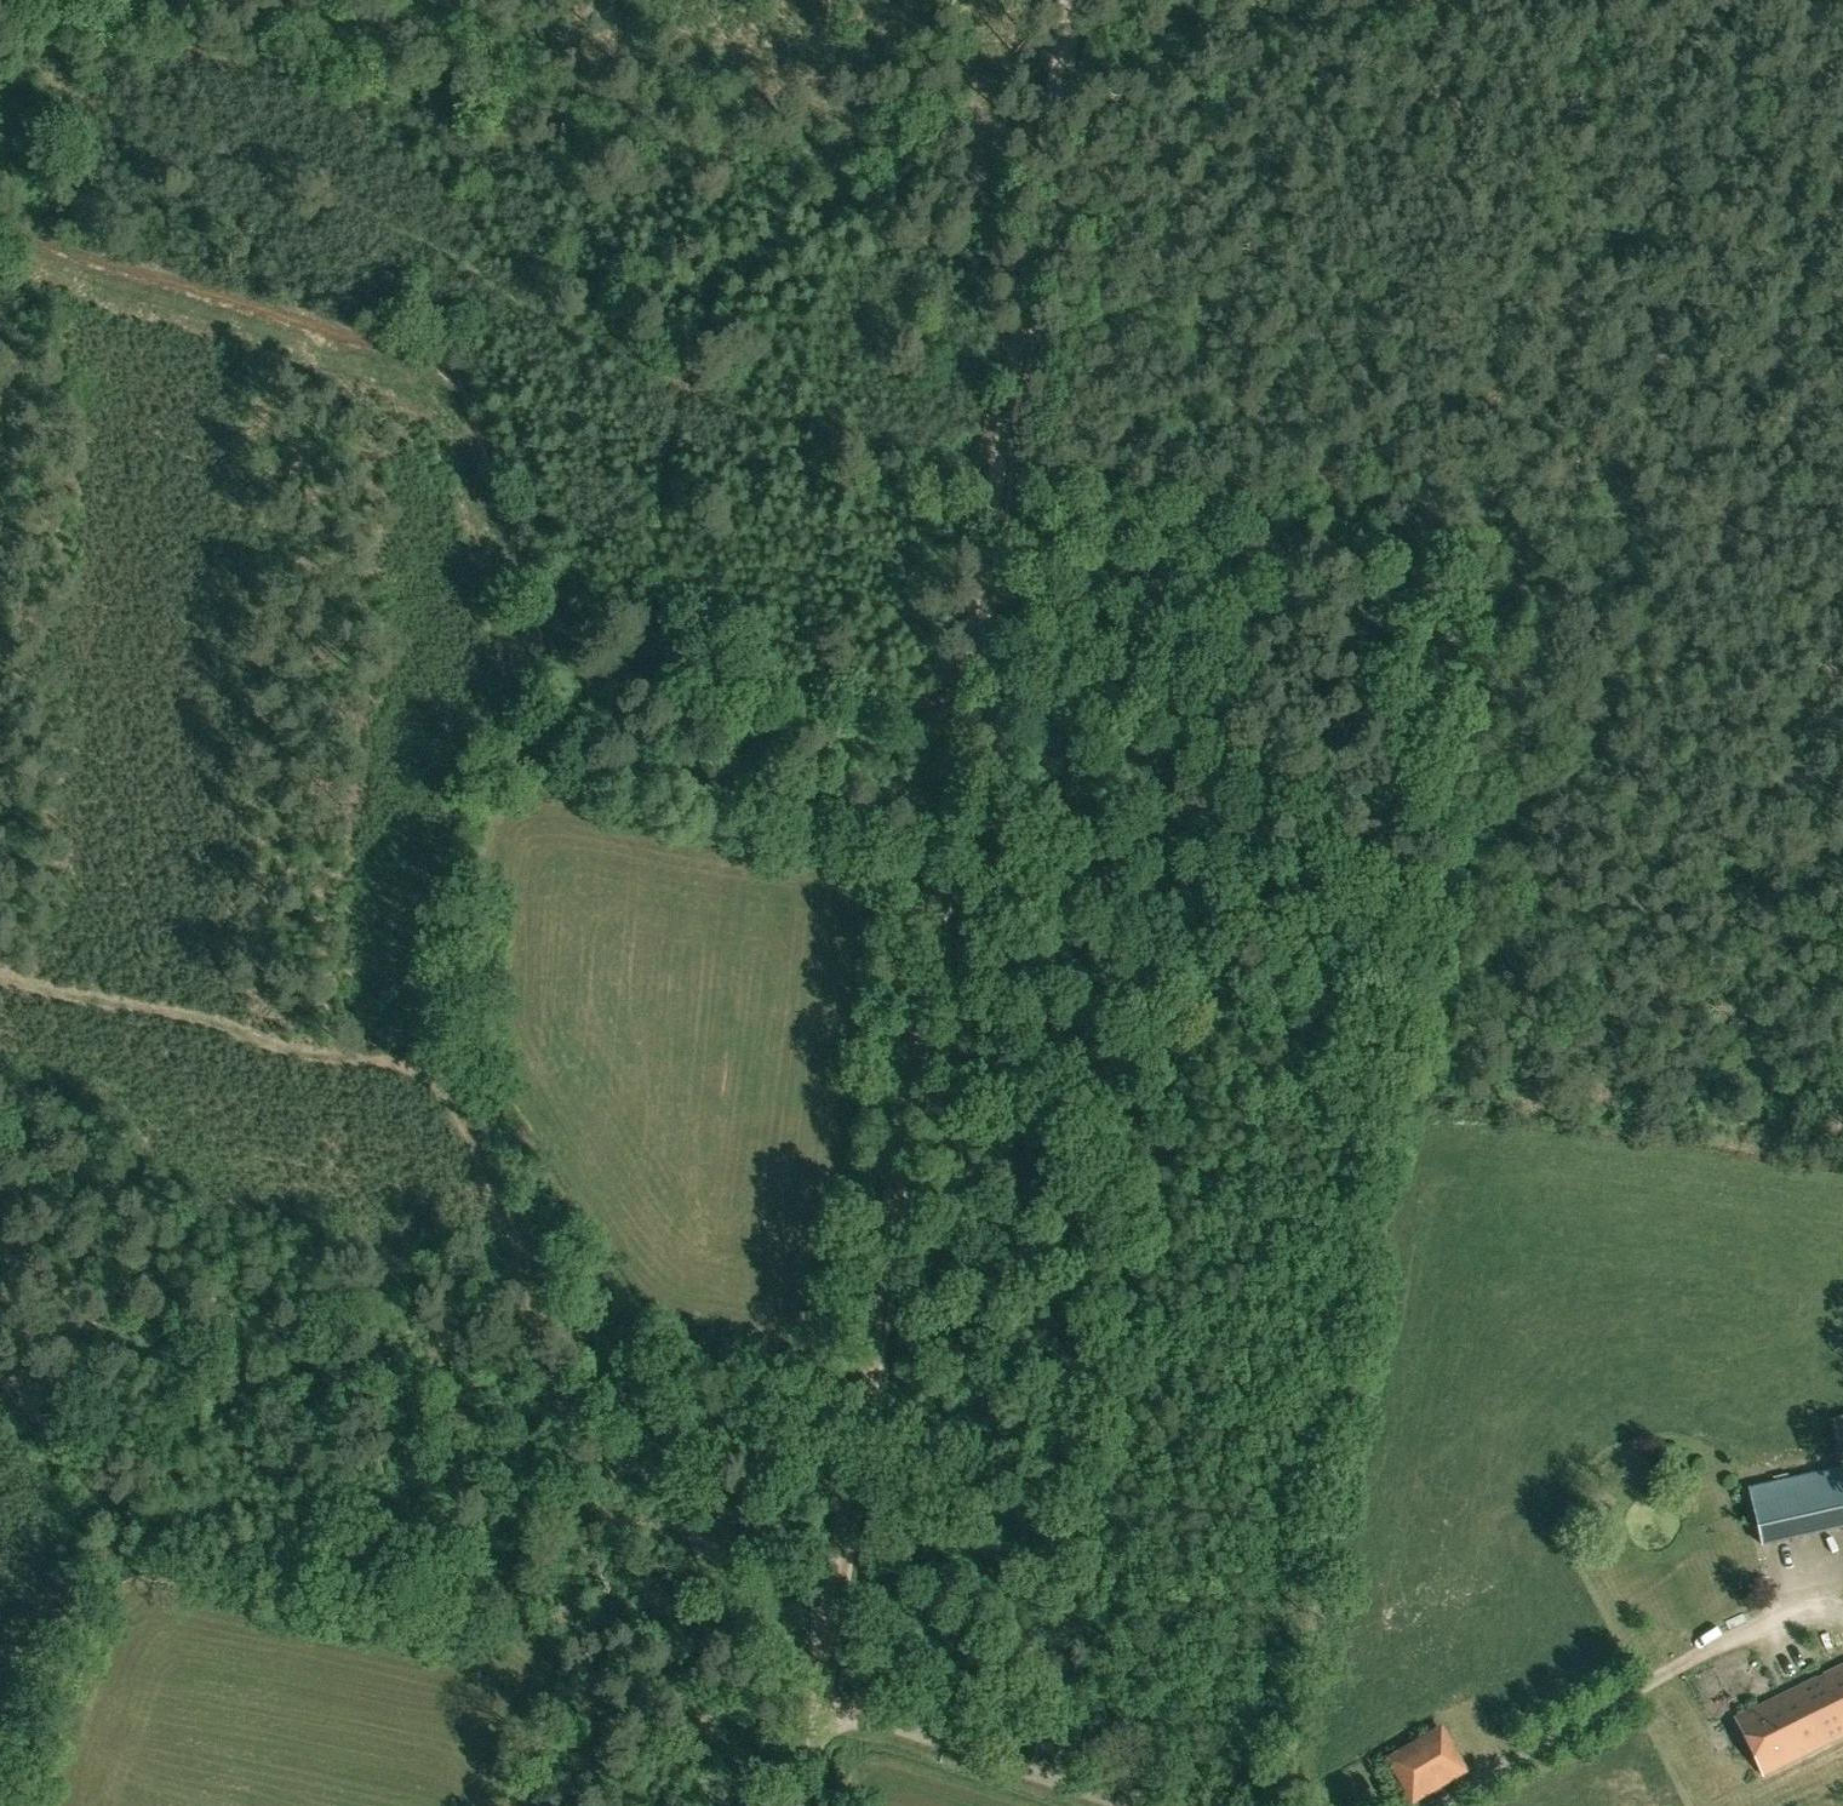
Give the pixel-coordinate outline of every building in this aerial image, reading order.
[(1839,1451),(1842,1450),(1842,1415),(1832,1418),(1839,1451)] [(1748,1487),(1762,1546),(1842,1527),(1842,1465),(1748,1487)] [(1764,1774),(1842,1735),(1842,1664),(1737,1717),(1764,1774)] [(1470,1770),(1442,1723),(1385,1757),(1413,1804),(1470,1770)]
